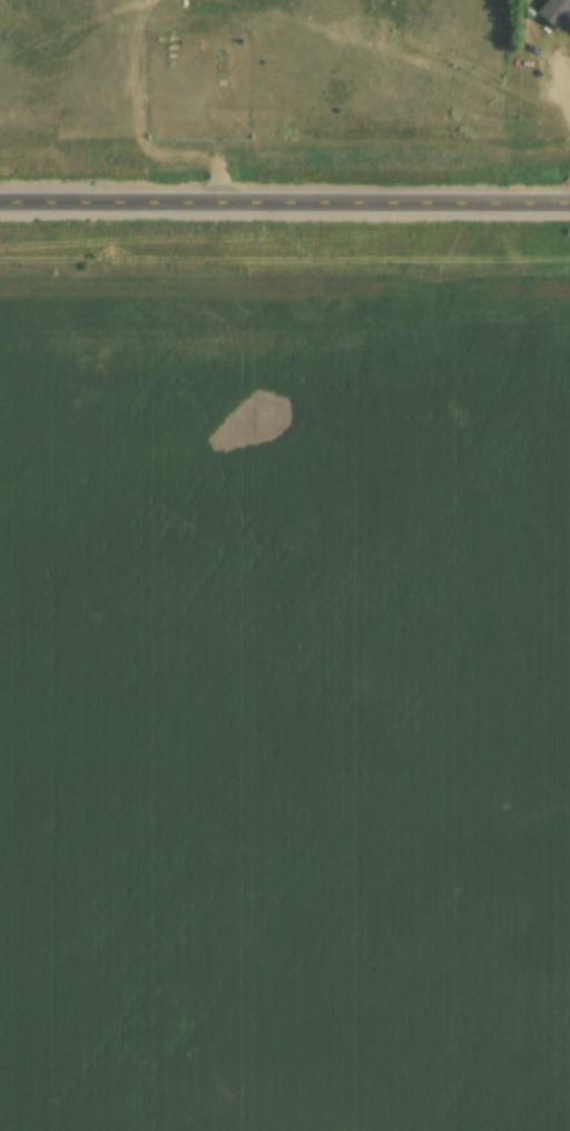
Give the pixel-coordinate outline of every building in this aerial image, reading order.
[(533,11),(542,0),(569,0),(569,1),(552,25),(533,11)]
